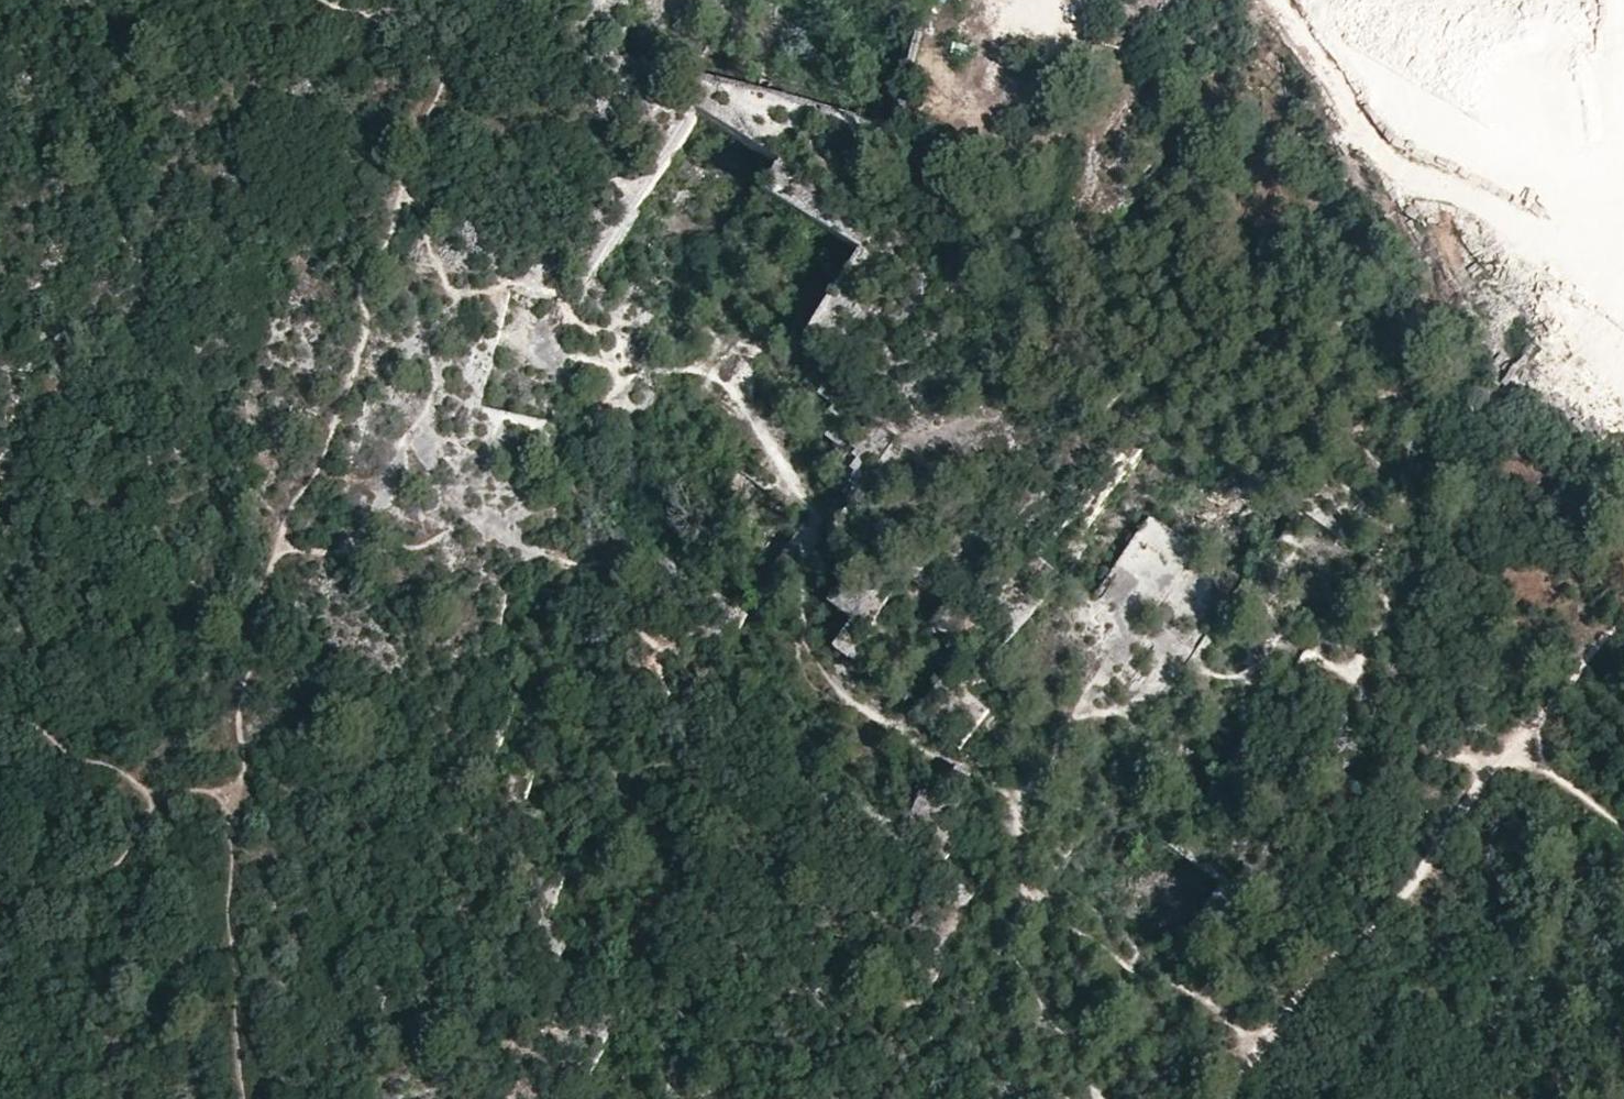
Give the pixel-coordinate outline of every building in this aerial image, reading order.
[(849,622),(833,649),(855,662),(871,635),(849,622)]
